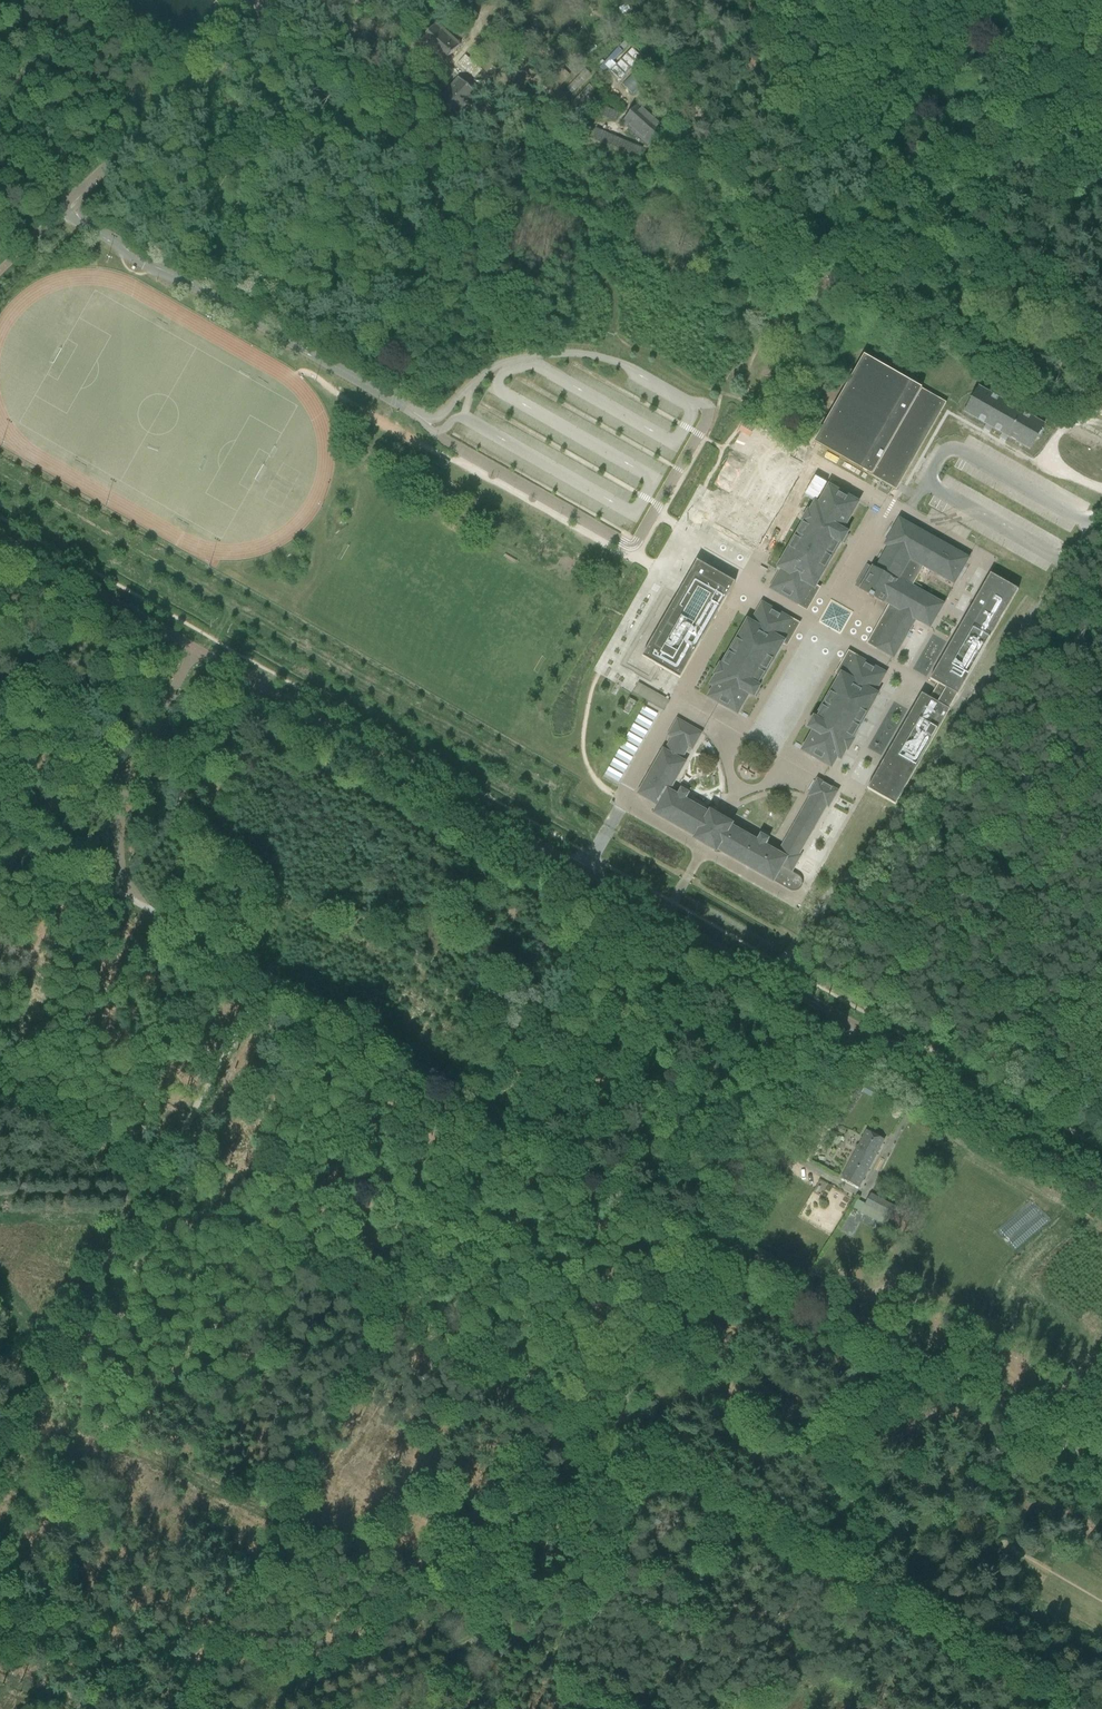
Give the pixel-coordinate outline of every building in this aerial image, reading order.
[(365,10),(374,0),(355,0),(365,10)] [(418,43),(443,65),(461,45),(436,23),(418,43)] [(471,49),(456,63),(465,73),(480,59),(471,49)] [(433,104),(454,123),(478,95),(458,77),(433,104)] [(621,123),(648,148),(666,127),(649,111),(652,108),(648,105),(645,108),(639,103),(621,123)] [(623,149),(627,142),(607,130),(603,137),(623,149)] [(946,403),(864,356),(814,443),(896,490),(946,403)] [(1044,425),(1000,399),(979,387),(965,412),(1030,450),(1044,425)] [(762,448),(717,525),(755,547),(800,470),(762,448)] [(449,463),(440,457),(435,465),(445,471),(449,463)] [(842,544),(848,534),(842,530),(858,503),(829,487),(819,505),(815,503),(810,512),(808,511),(802,522),(804,523),(778,567),(782,570),(771,589),(800,605),(801,606),(807,609),(815,594),(818,589),(814,587),(840,543),(842,544)] [(877,629),(870,643),(874,645),(877,647),(876,647),(894,657),(917,618),(932,627),(945,604),(919,590),(921,587),(915,584),(923,570),(954,587),(958,580),(960,582),(969,565),(967,564),(970,558),(899,518),(895,525),(892,523),(884,537),(887,539),(882,546),(887,549),(885,553),(881,551),(876,559),(880,561),(875,569),(873,568),(873,569),(867,566),(856,586),(861,589),(861,590),(870,596),(869,597),(873,599),(874,598),(883,603),(884,601),(891,605),(877,629)] [(671,606),(642,657),(655,664),(660,667),(680,679),(689,663),(693,666),(727,606),(752,621),(761,605),(792,622),(781,642),(785,644),(784,645),(837,675),(838,674),(841,676),(842,676),(853,657),(884,675),(884,676),(920,697),(867,789),(891,802),(895,805),(949,710),(951,707),(958,695),(984,650),(1018,590),(990,574),(930,679),(930,680),(927,678),(891,662),(891,664),(870,652),(871,649),(881,632),(852,615),(830,602),(814,593),(813,595),(809,592),(798,611),(755,587),(771,559),(716,527),(671,606)] [(790,621),(791,620),(762,604),(762,605),(751,623),(748,621),(722,666),(720,665),(714,675),(716,676),(711,685),(715,687),(709,698),(737,714),(748,695),(754,698),(760,687),(758,686),(783,643),(783,642),(786,644),(797,625),(790,621)] [(814,732),(803,751),(829,766),(831,767),(837,757),(841,759),(846,750),(848,751),(854,741),(852,740),(878,695),(874,693),(875,691),(884,676),(884,675),(885,674),(856,658),(849,654),(838,673),(841,675),(838,681),(816,719),(814,718),(808,729),(814,732)] [(669,700),(638,682),(632,692),(664,710),(669,700)] [(629,715),(636,702),(630,699),(623,712),(629,715)] [(639,713),(653,721),(657,714),(643,706),(639,713)] [(634,722),(648,730),(652,723),(638,715),(634,722)] [(716,852),(717,849),(789,890),(792,891),(793,891),(795,891),(797,891),(798,890),(800,889),(801,887),(801,886),(802,885),(802,883),(802,880),(801,878),(799,876),(791,872),(800,856),(798,855),(826,806),(828,807),(837,791),(817,780),(808,796),(810,797),(797,821),(798,821),(797,824),(795,823),(777,854),(764,846),(766,843),(768,839),(761,835),(757,842),(730,827),(731,824),(710,812),(709,814),(684,800),(688,794),(681,790),(677,796),(668,791),(684,764),(680,762),(688,747),(692,749),(701,733),(677,720),(675,723),(675,725),(674,725),(668,736),(672,738),(664,751),(663,751),(639,794),(659,806),(656,811),(655,811),(654,813),(696,837),(694,839),(713,850),(716,852)] [(629,731),(643,739),(647,732),(633,724),(629,731)] [(624,740),(638,747),(643,740),(629,732),(624,740)] [(619,748),(633,756),(637,749),(623,741),(619,748)] [(614,757),(628,765),(632,758),(618,750),(614,757)] [(610,766),(624,774),(628,766),(614,759),(610,766)] [(604,774),(618,782),(622,775),(608,767),(604,774)] [(866,1130),(841,1178),(859,1188),(884,1139),(866,1130)] [(870,1193),(860,1214),(886,1227),(896,1207),(870,1193)]
